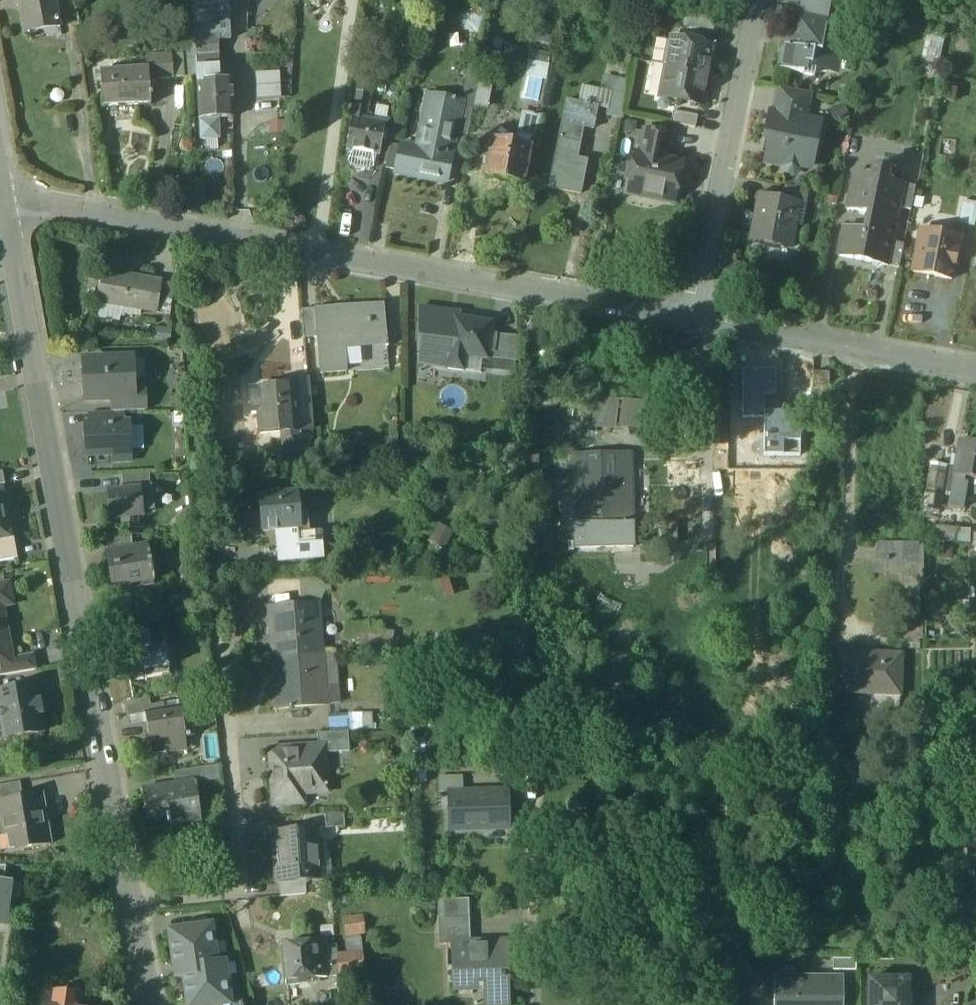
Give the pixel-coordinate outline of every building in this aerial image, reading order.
[(10,5),(21,2),(27,31),(59,25),(54,0),(9,0),(10,5)] [(194,10),(195,44),(196,44),(198,80),(198,86),(214,85),(214,75),(219,75),(218,45),(231,45),(228,0),(194,0),(194,10)] [(715,23),(688,18),(685,33),(712,39),(715,23)] [(826,29),(798,23),(794,44),(797,44),(796,52),(784,49),(779,74),(802,79),(803,78),(813,80),(815,71),(830,74),(834,50),(823,47),(826,29)] [(714,51),(670,43),(665,70),(708,79),(714,51)] [(195,44),(185,44),(187,80),(198,80),(196,44),(195,44)] [(172,60),(147,61),(147,74),(149,73),(150,84),(173,83),(172,60)] [(481,67),(468,64),(464,85),(477,88),(481,67)] [(708,79),(665,70),(659,102),(702,110),(708,79)] [(147,74),(101,76),(103,112),(151,110),(151,101),(153,101),(152,98),(150,98),(150,84),(149,73),(147,74)] [(256,78),(256,103),(280,103),(279,77),(256,78)] [(629,88),(603,83),(601,94),(600,95),(610,97),(610,96),(627,99),(629,88)] [(371,87),(358,84),(356,97),(369,100),(371,87)] [(214,85),(198,86),(200,124),(218,123),(233,123),(232,85),(214,85)] [(477,88),(464,85),(460,107),(461,108),(461,110),(472,113),(477,88)] [(601,94),(581,90),(577,107),(597,111),(607,113),(610,97),(600,95),(601,94)] [(810,98),(776,92),(771,118),(805,125),(810,98)] [(627,99),(610,96),(610,97),(607,113),(606,119),(622,123),(627,99)] [(369,100),(356,97),(352,122),(365,125),(369,100)] [(451,106),(432,102),(426,131),(422,130),(417,154),(401,150),(401,152),(396,176),(413,179),(412,181),(445,188),(461,110),(461,108),(460,107),(455,107),(455,105),(451,105),(451,106)] [(577,107),(565,104),(548,192),(579,199),(586,165),(576,163),(582,132),(592,134),(597,111),(577,107)] [(472,113),(461,110),(455,138),(467,140),(472,113)] [(697,121),(672,116),(670,128),(694,133),(697,121)] [(542,121),(523,117),(517,144),(529,147),(537,148),(542,121)] [(771,118),(769,118),(766,133),(768,134),(766,145),(770,152),(769,160),(768,160),(766,168),(782,171),(781,173),(785,179),(791,180),(799,175),(800,171),(809,173),(813,149),(805,147),(809,126),(771,118)] [(365,125),(352,122),(346,154),(375,160),(379,160),(385,129),(365,125)] [(218,123),(200,124),(201,144),(219,143),(218,123)] [(671,141),(645,136),(640,160),(666,164),(671,141)] [(517,144),(516,144),(515,149),(493,145),(486,180),(522,187),(529,152),(528,152),(529,147),(517,144)] [(401,152),(390,150),(385,174),(396,176),(401,152)] [(375,160),(349,155),(347,167),(350,172),(369,175),(373,172),(375,160)] [(640,160),(634,159),(629,190),(657,196),(656,203),(674,207),(681,167),(666,164),(640,160)] [(864,236),(843,232),(837,260),(884,269),(889,245),(894,222),(896,222),(898,212),(911,214),(916,191),(885,185),(887,174),(873,171),(871,182),(854,178),(847,213),(868,217),(864,236)] [(806,195),(784,191),(781,204),(798,207),(803,208),(806,195)] [(781,204),(757,199),(748,245),(789,253),(798,207),(781,204)] [(959,241),(920,233),(912,277),(951,284),(959,241)] [(904,248),(889,245),(884,269),(900,272),(904,248)] [(162,290),(103,280),(102,285),(100,285),(99,289),(101,290),(98,310),(157,320),(158,313),(162,290)] [(162,290),(158,313),(171,316),(175,292),(162,290)] [(383,310),(346,314),(346,318),(317,320),(315,320),(317,344),(321,381),(344,379),(342,351),(386,347),(386,354),(388,354),(388,345),(386,345),(383,310)] [(450,317),(418,312),(418,369),(447,373),(454,325),(449,324),(450,317)] [(317,317),(301,318),(304,345),(317,344),(315,320),(317,320),(317,317)] [(491,328),(454,322),(454,325),(447,373),(463,375),(465,359),(486,362),(487,356),(494,357),(496,340),(490,339),(491,328)] [(134,366),(84,367),(86,405),(114,404),(127,404),(127,400),(127,385),(134,385),(134,366)] [(775,374),(740,373),(739,423),(763,424),(763,416),(763,400),(774,400),(775,374)] [(828,376),(813,376),(813,387),(828,387),(828,376)] [(307,385),(293,386),(293,393),(294,393),(296,415),(309,414),(307,385)] [(293,393),(250,397),(252,421),(259,420),(260,440),(282,439),(283,444),(299,442),(296,415),(294,393),(293,393)] [(127,404),(114,404),(114,418),(123,417),(145,416),(145,402),(143,399),(127,400),(127,404)] [(590,401),(591,432),(623,431),(622,400),(590,401)] [(763,416),(763,424),(762,463),(803,464),(804,417),(763,416)] [(114,418),(91,418),(92,432),(123,430),(123,417),(114,418)] [(92,432),(86,432),(87,462),(130,460),(129,430),(123,430),(92,432)] [(517,445),(507,446),(508,466),(518,466),(518,457),(517,457),(517,445)] [(958,448),(947,514),(960,516),(965,484),(975,485),(975,451),(958,448)] [(630,459),(572,461),(573,505),(564,506),(565,533),(574,533),(575,554),(632,552),(632,529),(633,529),(630,459)] [(536,463),(525,463),(526,496),(538,495),(536,463)] [(945,470),(930,468),(925,495),(940,497),(945,470)] [(149,492),(108,497),(111,524),(142,521),(141,515),(152,514),(149,492)] [(0,497),(0,543),(9,542),(2,497),(0,497)] [(270,498),(268,501),(259,502),(261,519),(262,519),(263,538),(276,537),(297,535),(298,540),(308,539),(307,520),(300,521),(298,503),(296,503),(296,499),(282,500),(278,497),(270,498)] [(427,545),(443,553),(452,535),(436,528),(427,545)] [(956,535),(935,533),(933,544),(955,547),(956,535)] [(297,535),(276,537),(278,560),(303,558),(303,564),(322,562),(320,538),(308,539),(298,540),(297,535)] [(0,543),(0,567),(18,564),(14,541),(9,542),(0,543)] [(132,541),(106,541),(108,559),(132,555),(132,541)] [(897,549),(875,549),(875,566),(885,566),(897,566),(897,549)] [(922,549),(897,549),(897,566),(885,566),(885,576),(901,576),(901,620),(919,620),(919,595),(922,595),(922,549)] [(108,559),(107,559),(114,600),(131,597),(130,591),(154,586),(148,552),(132,555),(108,559)] [(0,592),(0,667),(12,665),(11,663),(2,610),(12,609),(8,590),(0,592)] [(318,610),(268,614),(272,662),(322,658),(318,610)] [(148,625),(120,630),(122,645),(150,640),(148,625)] [(921,627),(897,627),(897,644),(921,644),(921,627)] [(122,645),(129,685),(146,682),(145,676),(169,672),(163,638),(150,640),(122,645)] [(900,660),(839,657),(838,697),(872,698),(873,692),(899,693),(900,660)] [(322,658),(272,662),(276,713),(326,710),(326,709),(338,708),(337,696),(325,697),(322,658)] [(11,663),(12,665),(0,667),(0,680),(14,678),(36,674),(34,659),(11,663)] [(0,696),(0,716),(5,743),(43,736),(40,719),(43,719),(40,705),(37,705),(35,691),(35,690),(16,693),(0,696)] [(150,702),(126,706),(129,721),(146,719),(151,718),(150,711),(151,710),(150,702)] [(181,712),(165,715),(164,708),(151,710),(150,711),(151,718),(146,719),(148,728),(147,729),(150,747),(165,745),(167,758),(186,754),(184,742),(186,741),(186,744),(191,743),(190,741),(195,740),(192,721),(183,723),(181,712)] [(359,720),(328,722),(329,738),(348,737),(360,736),(359,720)] [(329,738),(317,739),(318,752),(349,749),(348,737),(329,738)] [(318,752),(269,755),(273,810),(298,809),(297,793),(328,791),(326,758),(349,756),(349,749),(318,752)] [(219,768),(174,776),(176,789),(196,786),(197,787),(220,784),(219,768)] [(176,789),(143,794),(148,825),(167,822),(168,829),(202,824),(197,787),(196,786),(176,789)] [(0,790),(0,805),(22,801),(19,787),(0,790)] [(0,805),(0,816),(4,841),(15,839),(18,855),(51,849),(42,797),(22,801),(0,805)] [(506,798),(447,799),(448,832),(507,831),(506,798)] [(343,817),(326,818),(327,832),(344,831),(343,817)] [(326,818),(302,820),(303,833),(320,832),(320,833),(327,832),(326,818)] [(303,833),(274,835),(276,858),(275,858),(277,887),(305,885),(315,884),(313,858),(321,857),(320,833),(320,832),(303,833)] [(953,868),(945,922),(950,923),(975,925),(975,857),(969,857),(969,856),(967,856),(966,851),(964,847),(960,844),(955,843),(951,844),(946,846),(943,850),(942,854),(942,859),(944,863),(948,867),(953,868)] [(4,929),(7,899),(18,900),(21,888),(4,886),(6,871),(0,871),(0,928),(4,929)] [(305,885),(279,887),(280,900),(306,897),(305,885)] [(343,917),(344,939),(364,938),(363,916),(343,917)] [(469,921),(439,923),(440,948),(452,947),(451,946),(470,946),(469,921)] [(170,935),(177,981),(183,980),(187,1004),(230,1004),(224,964),(216,965),(211,929),(170,935)] [(349,957),(336,958),(338,979),(363,977),(360,941),(348,942),(349,957)] [(328,944),(282,948),(286,988),(299,987),(299,983),(326,980),(325,964),(323,964),(323,960),(329,960),(328,944)] [(451,946),(452,947),(454,994),(487,993),(487,1004),(509,1004),(507,944),(470,946),(451,946)] [(856,960),(833,960),(833,971),(856,971),(856,960)] [(774,976),(773,1004),(843,1004),(843,976),(774,976)] [(868,979),(868,1004),(908,1004),(908,979),(868,979)] [(77,997),(55,995),(54,1004),(76,1004),(77,997)]
